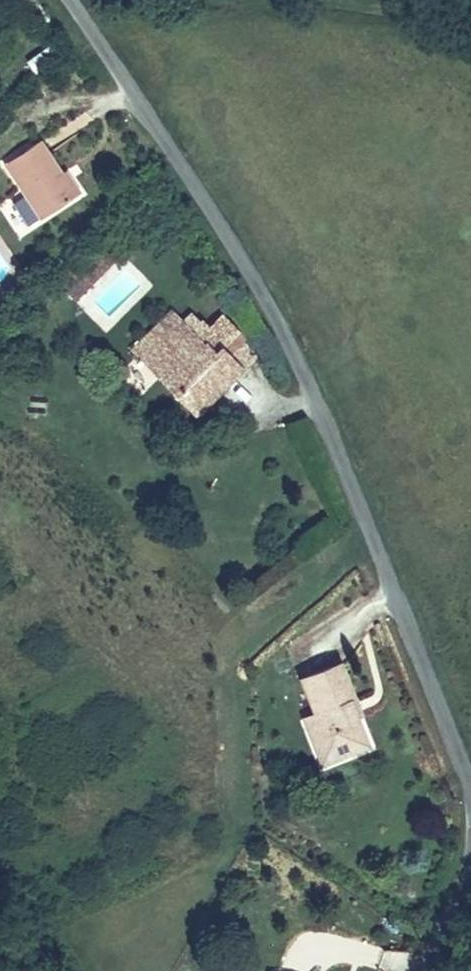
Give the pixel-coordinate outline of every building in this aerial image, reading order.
[(78,196),(78,192),(67,167),(47,133),(16,148),(33,184),(21,192),(33,217),(78,196)] [(67,167),(78,192),(85,188),(74,163),(67,167)] [(131,247),(119,232),(61,284),(73,298),(131,247)] [(205,333),(203,336),(172,305),(130,346),(196,412),(260,349),(236,324),(216,344),(205,333)] [(309,709),(305,712),(317,743),(313,757),(361,737),(345,696),(353,692),(335,654),(295,672),(309,709)] [(317,743),(305,712),(295,716),(313,757),(317,743)]
